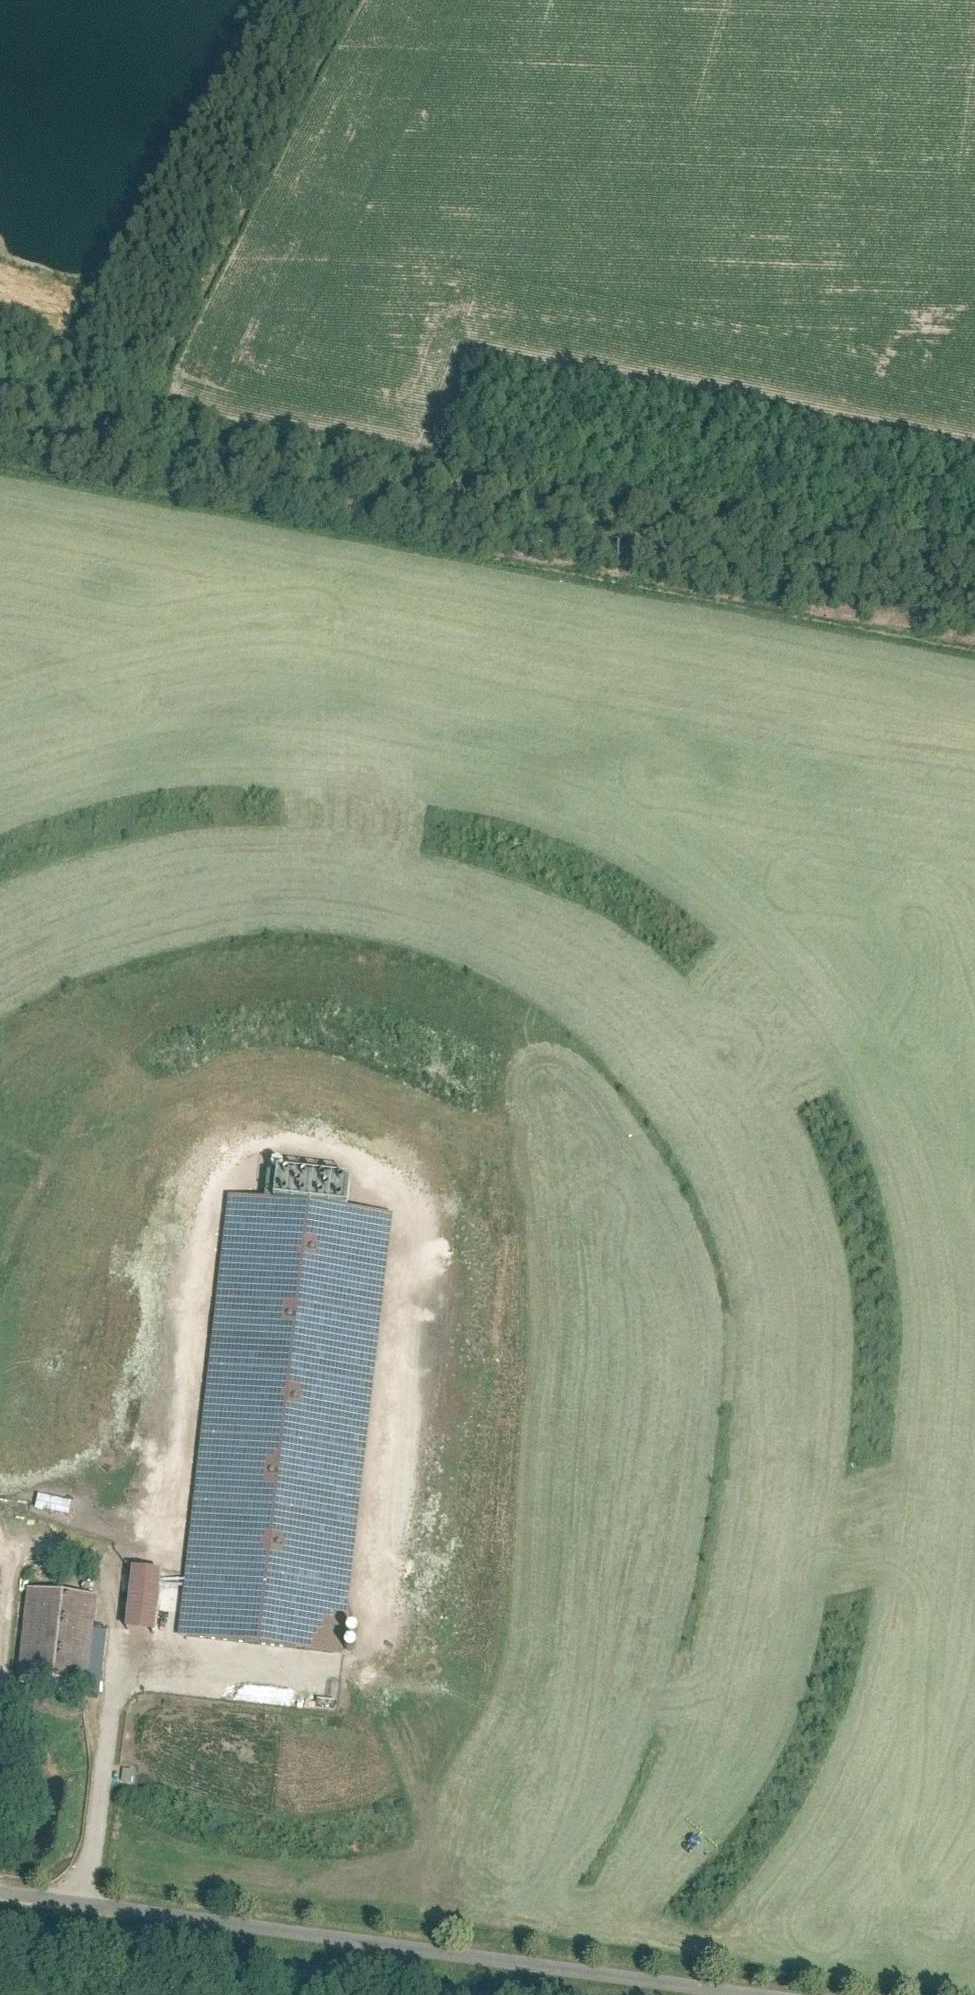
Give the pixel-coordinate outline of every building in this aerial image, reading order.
[(227,1204),(176,1646),(341,1665),(392,1223),(227,1204)] [(155,1640),(162,1579),(132,1576),(124,1637),(155,1640)] [(99,1605),(27,1597),(17,1684),(89,1692),(99,1605)]
